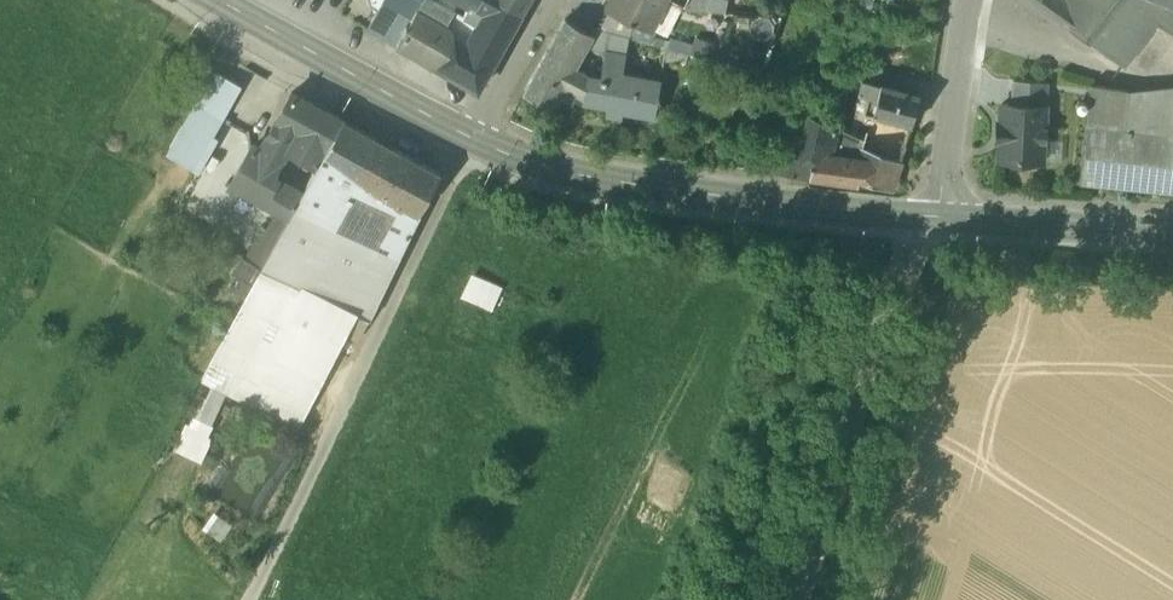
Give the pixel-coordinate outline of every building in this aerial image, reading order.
[(395,0),(384,0),(368,29),(397,45),(416,11),(395,0)] [(416,11),(417,10),(419,11),(425,0),(395,0),(416,11)] [(434,0),(425,0),(419,11),(445,26),(453,11),(434,0)] [(470,6),(464,16),(479,25),(494,0),(460,0),(470,6)] [(479,25),(471,40),(497,54),(521,12),(505,0),(494,0),(479,25)] [(521,12),(528,0),(505,0),(521,12)] [(607,6),(632,18),(633,17),(651,26),(652,23),(651,22),(662,0),(610,0),(607,6)] [(725,12),(728,0),(690,0),(690,2),(725,12)] [(1033,5),(1067,30),(1070,26),(1124,65),(1155,23),(1170,2),(1163,0),(1036,0),(1033,5)] [(1155,23),(1171,33),(1172,30),(1172,3),(1170,2),(1155,23)] [(419,11),(417,10),(416,11),(397,45),(434,66),(454,31),(445,26),(419,11)] [(591,32),(564,18),(554,36),(582,51),(584,47),(604,50),(605,49),(626,53),(631,35),(592,25),(591,32)] [(471,40),(454,31),(434,66),(477,90),(497,54),(471,40)] [(661,77),(623,71),(626,53),(605,49),(604,50),(600,76),(587,74),(573,66),(582,51),(554,36),(523,93),(550,108),(555,99),(564,104),(567,99),(575,104),(577,93),(584,97),(583,101),(585,102),(585,101),(607,104),(606,113),(622,115),(623,109),(653,114),(652,115),(654,116),(661,77)] [(685,49),(668,45),(665,56),(682,60),(685,49)] [(214,70),(194,105),(222,120),(241,86),(214,70)] [(1047,83),(1014,81),(1012,105),(1046,107),(1047,83)] [(1128,90),(1090,84),(1086,125),(1124,129),(1128,90)] [(921,97),(881,86),(878,99),(870,96),(865,112),(887,118),(912,124),(921,97)] [(1128,90),(1124,129),(1172,134),(1172,86),(1128,90)] [(259,151),(253,147),(229,186),(239,192),(240,190),(275,210),(289,218),(302,193),(273,177),(293,143),(315,105),(292,93),(259,151)] [(194,105),(185,122),(213,137),(213,136),(222,120),(194,105)] [(344,120),(315,105),(293,143),(307,150),(303,158),(318,166),(321,161),(343,121),(344,121),(344,120)] [(1012,105),(1002,105),(1001,124),(998,124),(997,141),(1000,141),(999,160),(1043,163),(1046,107),(1012,105)] [(837,128),(800,112),(789,155),(779,153),(773,175),(811,180),(816,153),(833,156),(835,141),(837,128)] [(880,139),(867,135),(864,140),(862,149),(900,162),(912,124),(887,118),(880,139)] [(344,121),(343,121),(321,161),(349,177),(372,189),(393,149),(344,121)] [(213,137),(185,122),(166,155),(199,172),(217,139),(213,136),(213,137)] [(1086,125),(1080,183),(1172,193),(1172,134),(1124,129),(1086,125)] [(851,134),(837,128),(835,141),(857,147),(859,138),(851,134)] [(867,135),(853,129),(851,134),(859,138),(864,140),(867,135)] [(441,174),(393,149),(372,189),(388,198),(383,208),(391,212),(396,202),(419,215),(441,174)] [(900,162),(862,149),(858,161),(833,156),(816,153),(811,180),(858,187),(859,182),(890,193),(900,162)] [(289,218),(261,268),(307,290),(345,309),(360,277),(322,259),(343,221),(329,214),(349,177),(321,161),(318,166),(289,218)] [(419,215),(396,202),(391,212),(362,274),(385,285),(419,215)] [(307,290),(261,268),(239,308),(255,316),(258,310),(291,324),(307,290)] [(496,307),(503,281),(468,273),(462,299),(496,307)] [(385,285),(362,274),(360,277),(345,309),(369,320),(385,285)] [(307,290),(291,324),(258,310),(255,316),(239,308),(201,380),(299,428),(346,333),(358,339),(359,340),(369,320),(345,309),(307,290)]
